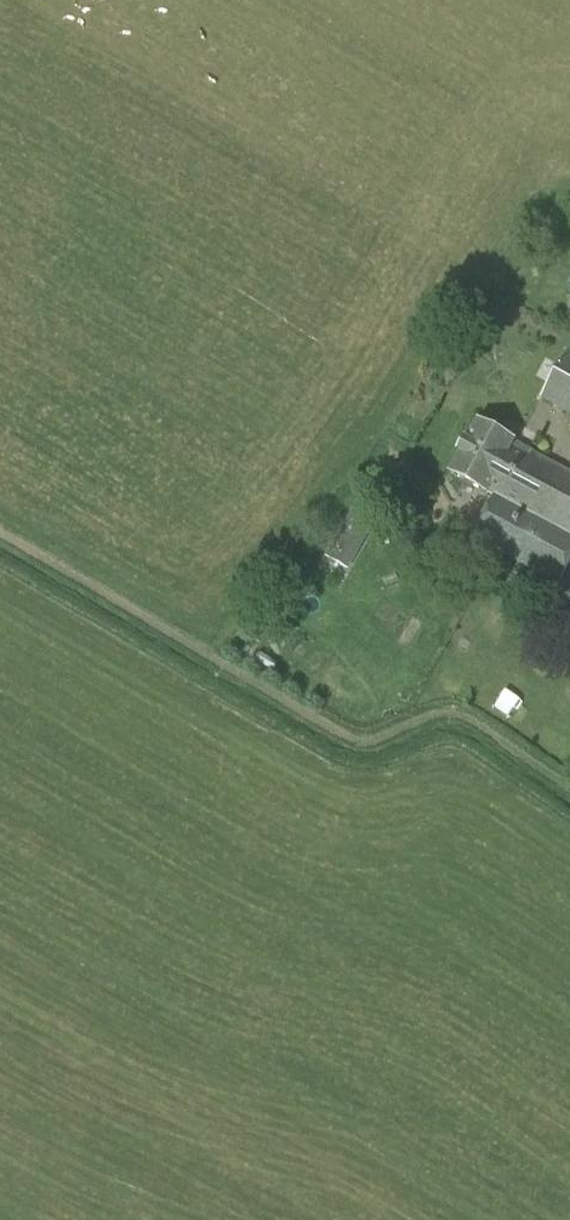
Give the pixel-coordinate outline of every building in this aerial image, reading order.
[(568,350),(542,396),(569,412),(569,350),(568,350)] [(454,472),(498,497),(477,536),(561,582),(569,566),(569,473),(525,448),(507,438),(481,424),(454,472)] [(350,570),(382,513),(358,500),(326,557),(350,570)]
